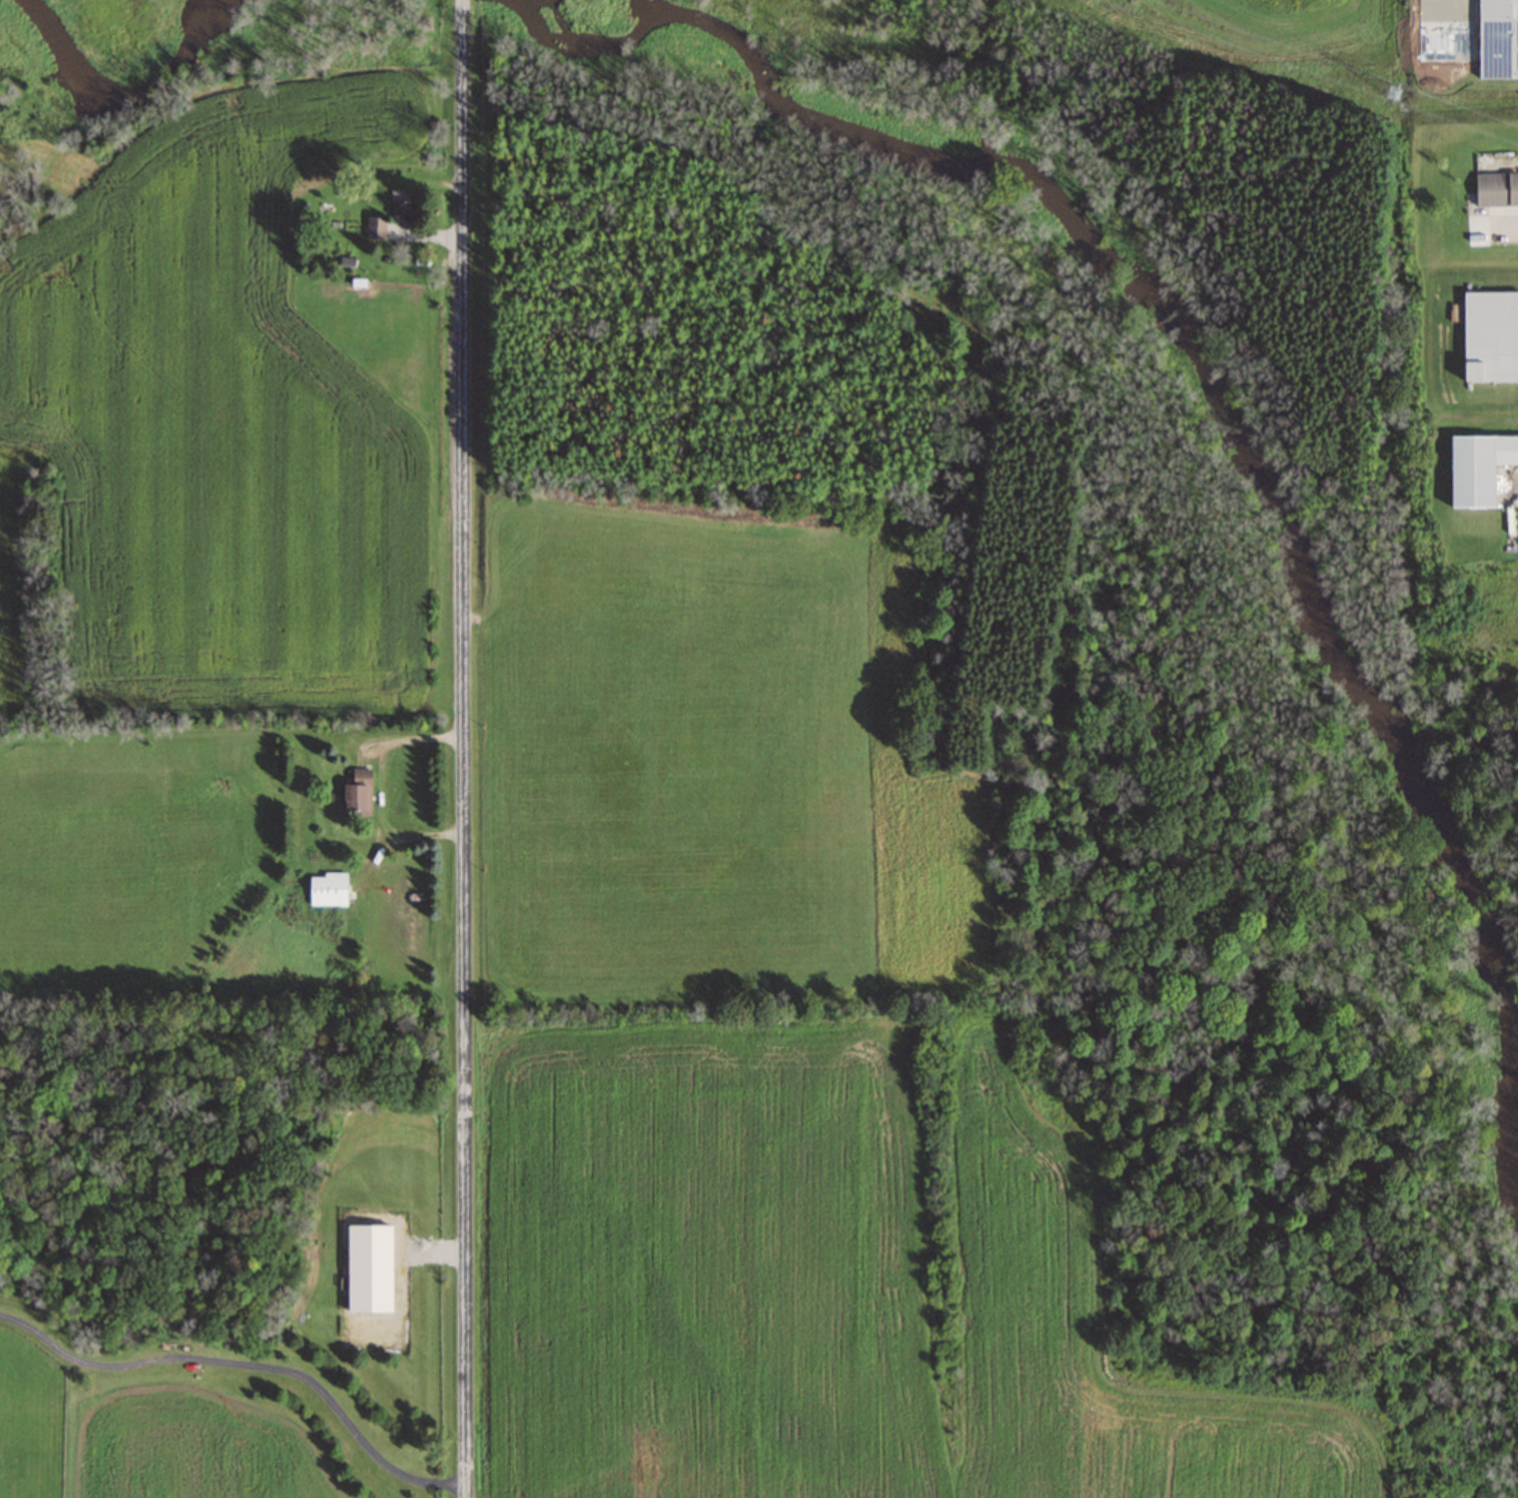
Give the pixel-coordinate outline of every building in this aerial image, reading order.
[(1477,78),(1478,0),(1517,0),(1517,78),(1477,78)] [(1475,173),(1475,205),(1517,205),(1517,173),(1475,173)] [(392,200),(392,221),(411,221),(411,200),(392,200)] [(367,238),(386,239),(386,217),(368,216),(367,238)] [(1463,291),(1462,381),(1517,381),(1517,292),(1463,291)] [(1493,463),(1517,464),(1517,435),(1449,435),(1449,507),(1493,507),(1493,463)] [(370,768),(352,768),(352,784),(343,784),(343,814),(370,814),(370,768)] [(347,905),(347,873),(309,873),(309,905),(347,905)]
